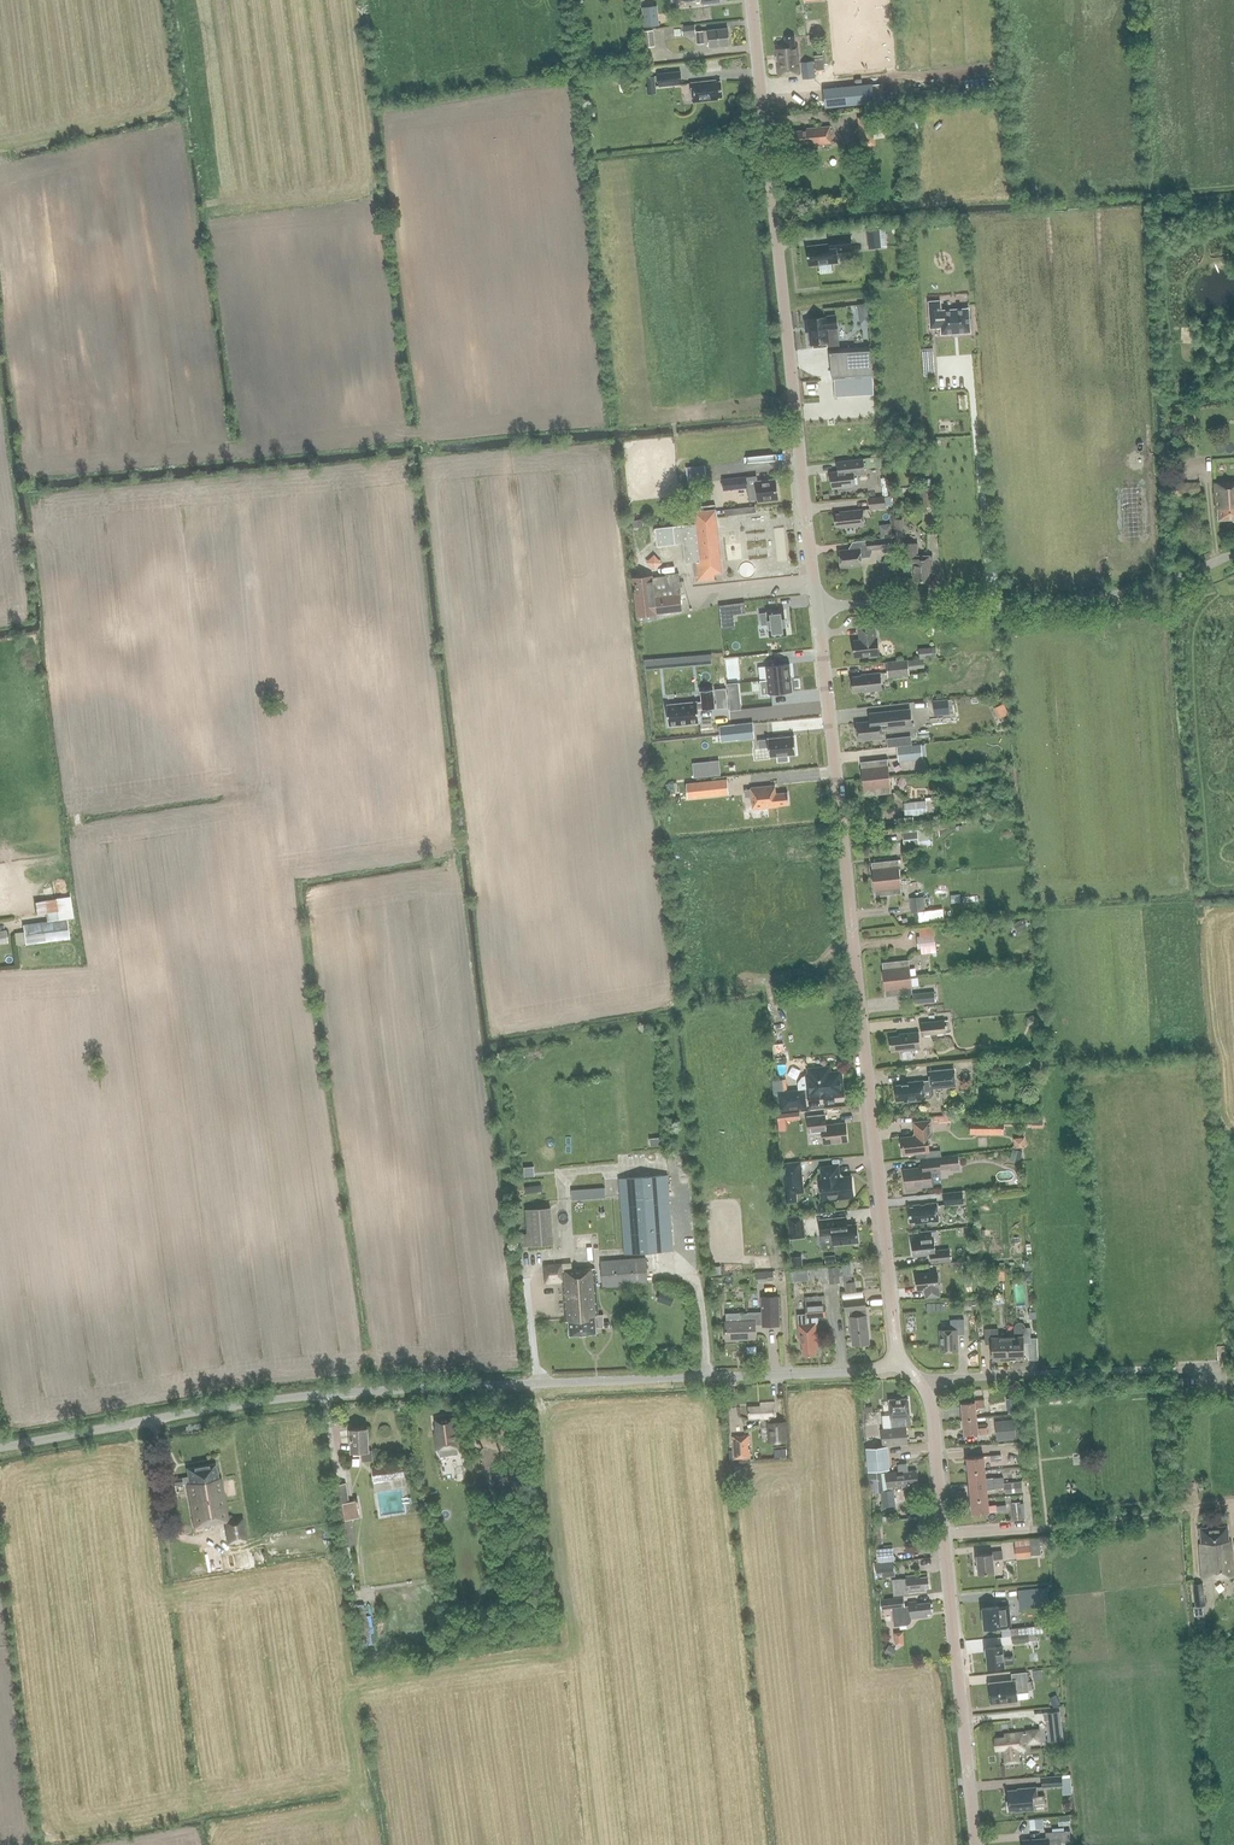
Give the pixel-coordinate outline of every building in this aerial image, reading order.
[(656,6),(642,8),(644,27),(658,26),(656,6)] [(729,27),(697,31),(695,31),(695,25),(682,26),(683,35),(697,33),(698,43),(711,42),(711,47),(731,45),(729,27)] [(655,46),(653,30),(643,31),(645,47),(655,46)] [(779,75),(801,73),(799,48),(797,49),(796,37),(786,37),(786,43),(776,44),(779,75)] [(822,74),(821,62),(803,64),(804,80),(815,79),(815,74),(822,74)] [(682,84),(681,71),(657,73),(659,87),(682,84)] [(654,77),(645,78),(646,88),(655,87),(654,77)] [(723,97),(721,82),(716,82),(716,80),(692,83),(694,102),(718,99),(718,98),(723,97)] [(825,89),(827,106),(874,102),(872,85),(825,89)] [(907,92),(908,101),(933,99),(932,90),(920,91),(919,87),(911,88),(912,92),(907,92)] [(947,113),(934,113),(935,131),(947,130),(947,113)] [(909,128),(909,138),(918,137),(918,128),(916,128),(915,116),(909,117),(909,128)] [(873,125),(860,126),(862,145),(874,144),(873,125)] [(815,145),(832,143),(831,126),(810,128),(810,129),(803,130),(803,131),(793,132),(794,143),(805,142),(805,144),(815,143),(815,145)] [(887,247),(885,228),(867,229),(868,249),(887,247)] [(853,249),(851,233),(830,235),(831,243),(808,245),(810,265),(839,261),(838,251),(853,249)] [(941,327),(942,334),(970,331),(970,327),(972,327),(971,317),(969,317),(968,308),(940,311),(939,301),(928,302),(930,329),(941,327)] [(867,304),(859,305),(860,315),(868,314),(867,304)] [(837,315),(810,318),(813,344),(830,342),(829,326),(838,325),(837,315)] [(873,375),(871,346),(831,349),(834,378),(873,375)] [(923,361),(934,360),(933,348),(922,349),(923,361)] [(854,475),(865,474),(863,460),(846,462),(847,471),(830,473),(832,489),(855,487),(854,475)] [(687,481),(706,478),(705,466),(686,468),(687,481)] [(758,485),(750,485),(747,485),(746,477),(722,479),(723,490),(750,488),(751,498),(759,498),(759,499),(778,498),(777,480),(758,481),(758,485)] [(1173,482),(1174,496),(1187,495),(1186,481),(1173,482)] [(1224,481),(1224,482),(1214,483),(1216,508),(1218,508),(1218,519),(1233,519),(1233,481),(1224,481)] [(711,503),(709,489),(705,490),(704,484),(697,485),(697,491),(695,491),(696,505),(711,503)] [(934,506),(933,487),(921,487),(922,507),(934,506)] [(1145,535),(1144,487),(1122,488),(1123,536),(1145,535)] [(885,508),(884,497),(868,499),(870,510),(885,508)] [(721,571),(714,510),(696,512),(697,525),(684,526),(683,524),(655,528),(657,546),(675,544),(675,543),(682,542),(685,563),(693,562),(695,576),(696,576),(696,582),(715,580),(714,572),(721,571)] [(864,526),(862,510),(839,513),(839,515),(835,515),(836,527),(841,527),(841,528),(864,526)] [(633,528),(643,526),(642,519),(632,520),(633,528)] [(891,538),(890,525),(880,526),(882,539),(883,539),(891,538)] [(891,538),(883,539),(866,541),(867,549),(868,550),(884,548),(884,552),(892,551),(891,538)] [(931,573),(932,557),(917,556),(917,544),(903,544),(902,563),(912,563),(912,575),(915,575),(915,582),(928,582),(928,573),(931,573)] [(869,556),(868,550),(867,549),(860,550),(860,549),(838,551),(840,568),(862,566),(861,557),(869,556)] [(651,570),(660,562),(652,554),(643,562),(651,570)] [(886,575),(893,575),(892,560),(884,560),(886,575)] [(654,575),(638,577),(640,595),(638,595),(644,637),(657,637),(656,627),(685,625),(682,593),(679,598),(677,588),(681,588),(678,572),(666,574),(666,575),(654,577),(654,575)] [(720,605),(721,615),(745,612),(744,603),(720,605)] [(762,612),(755,613),(757,624),(763,624),(765,637),(781,635),(779,609),(762,611),(762,612)] [(874,624),(858,626),(859,635),(860,635),(861,640),(853,641),(854,658),(869,656),(869,658),(877,657),(876,655),(878,655),(876,638),(876,639),(874,624)] [(936,645),(918,646),(918,656),(936,655),(936,645)] [(682,656),(663,657),(664,666),(682,665),(682,656)] [(727,685),(739,684),(741,683),(739,658),(725,660),(727,685)] [(925,668),(924,658),(916,659),(908,660),(909,669),(925,668)] [(909,669),(908,661),(887,663),(888,677),(909,675),(909,669)] [(789,664),(765,666),(766,680),(790,678),(789,664)] [(861,676),(851,677),(853,692),(863,691),(863,692),(881,690),(879,673),(861,675),(861,676)] [(766,680),(759,681),(760,695),(792,692),(790,678),(766,680)] [(699,712),(710,711),(708,693),(697,694),(698,704),(665,707),(667,728),(697,725),(695,712),(699,712)] [(954,713),(952,699),(942,700),(942,699),(937,700),(933,700),(934,715),(954,713)] [(730,711),(741,710),(740,700),(729,701),(730,711)] [(995,717),(1005,714),(1002,703),(992,706),(995,717)] [(870,721),(856,723),(858,741),(881,738),(880,729),(911,726),(909,710),(869,713),(870,721)] [(753,723),(719,726),(721,741),(754,737),(753,723)] [(796,751),(794,733),(767,736),(759,737),(759,745),(768,744),(769,754),(778,753),(779,758),(787,757),(787,752),(796,751)] [(895,738),(886,738),(887,747),(896,746),(895,738)] [(923,759),(921,744),(897,747),(899,761),(923,759)] [(887,759),(860,762),(862,779),(889,776),(887,759)] [(708,775),(707,763),(683,765),(685,778),(708,775)] [(685,780),(686,794),(729,790),(727,776),(685,780)] [(891,794),(889,776),(862,779),(864,796),(891,794)] [(677,783),(665,784),(666,794),(678,793),(677,783)] [(777,806),(789,804),(788,792),(776,794),(775,785),(751,788),(753,809),(777,807),(777,806)] [(706,817),(713,816),(709,793),(702,794),(706,817)] [(935,813),(934,802),(938,802),(938,797),(925,798),(926,800),(904,803),(905,816),(935,813)] [(724,829),(724,820),(712,821),(713,831),(724,829)] [(904,833),(904,846),(919,844),(917,833),(904,833)] [(898,860),(871,863),(873,880),(899,877),(898,860)] [(901,894),(899,877),(873,880),(874,897),(901,894)] [(49,920),(68,918),(72,917),(69,895),(45,899),(47,911),(49,920)] [(951,904),(961,903),(960,895),(950,896),(951,904)] [(925,912),(924,897),(910,898),(911,913),(925,912)] [(71,937),(68,918),(24,924),(27,944),(71,937)] [(1022,918),(1013,923),(1017,931),(1026,927),(1022,918)] [(936,947),(935,934),(917,936),(919,949),(936,947)] [(908,960),(881,962),(883,980),(910,977),(908,960)] [(912,994),(910,977),(883,980),(885,997),(912,994)] [(934,991),(918,993),(919,1004),(936,1002),(934,991)] [(1031,1027),(1036,1024),(1037,1019),(1032,1016),(1027,1018),(1026,1024),(1031,1027)] [(951,1032),(949,1019),(921,1022),(922,1035),(951,1032)] [(889,1037),(891,1050),(900,1049),(901,1059),(902,1059),(902,1060),(913,1058),(912,1049),(919,1049),(917,1032),(899,1034),(899,1035),(889,1037)] [(788,1057),(786,1042),(772,1043),(773,1058),(788,1057)] [(1040,1069),(1040,1055),(1031,1055),(1031,1069),(1040,1069)] [(841,1094),(839,1072),(828,1073),(822,1068),(808,1069),(809,1075),(806,1075),(802,1076),(798,1082),(798,1084),(798,1090),(779,1093),(780,1109),(804,1106),(803,1098),(841,1094)] [(929,1080),(922,1081),(902,1083),(902,1085),(895,1086),(896,1100),(903,1100),(903,1101),(924,1099),(930,1098),(934,1094),(933,1088),(954,1086),(953,1069),(928,1072),(929,1080)] [(777,1113),(779,1130),(788,1129),(787,1120),(800,1119),(799,1111),(777,1113)] [(846,1141),(845,1123),(825,1125),(824,1114),(807,1116),(809,1133),(822,1131),(823,1143),(846,1141)] [(934,1116),(934,1121),(939,1120),(940,1122),(951,1121),(950,1114),(934,1116)] [(1032,1127),(1042,1128),(1042,1118),(1032,1118),(1032,1127)] [(992,1134),(992,1120),(971,1120),(971,1134),(992,1134)] [(917,1136),(914,1136),(900,1138),(902,1154),(928,1152),(926,1129),(931,1129),(931,1128),(914,1130),(914,1131),(916,1131),(917,1136)] [(1015,1148),(1024,1147),(1024,1138),(1014,1138),(1015,1148)] [(1012,1149),(1010,1155),(1020,1158),(1022,1151),(1012,1149)] [(784,1156),(788,1161),(794,1156),(790,1150),(784,1156)] [(922,1158),(922,1165),(919,1166),(919,1169),(904,1170),(906,1190),(916,1189),(915,1186),(931,1185),(930,1174),(941,1173),(941,1170),(950,1169),(950,1170),(960,1169),(958,1155),(922,1158)] [(804,1192),(801,1162),(782,1164),(786,1202),(797,1201),(796,1192),(804,1192)] [(852,1196),(850,1176),(842,1177),(838,1174),(837,1165),(821,1167),(822,1179),(819,1180),(821,1199),(828,1198),(830,1200),(835,1199),(837,1197),(852,1196)] [(524,1167),(524,1177),(534,1176),(533,1166),(524,1167)] [(673,1252),(668,1175),(619,1179),(625,1255),(673,1252)] [(605,1197),(604,1187),(571,1190),(572,1200),(605,1197)] [(962,1203),(961,1191),(943,1193),(944,1205),(962,1203)] [(825,1203),(817,1203),(818,1212),(826,1211),(825,1203)] [(938,1221),(936,1206),(936,1203),(924,1204),(924,1205),(920,1206),(919,1205),(912,1205),(912,1207),(908,1208),(909,1222),(914,1222),(914,1223),(927,1222),(926,1221),(931,1220),(931,1221),(938,1221)] [(528,1234),(518,1234),(519,1247),(553,1245),(551,1208),(526,1210),(528,1234)] [(805,1238),(803,1215),(788,1217),(790,1239),(805,1238)] [(857,1242),(855,1224),(836,1226),(835,1218),(818,1220),(820,1235),(832,1234),(833,1244),(857,1242)] [(950,1261),(948,1249),(934,1251),(933,1238),(931,1238),(930,1231),(920,1232),(921,1239),(911,1240),(913,1256),(929,1254),(930,1263),(950,1261)] [(835,1255),(825,1256),(826,1264),(836,1263),(835,1255)] [(793,1267),(800,1266),(799,1257),(792,1258),(793,1267)] [(648,1284),(646,1259),(601,1262),(603,1287),(648,1284)] [(979,1264),(982,1268),(987,1264),(984,1260),(979,1264)] [(562,1264),(545,1266),(545,1284),(562,1283),(565,1323),(569,1323),(570,1338),(597,1337),(597,1329),(608,1328),(609,1324),(602,1324),(601,1314),(597,1314),(595,1269),(562,1271),(562,1264)] [(851,1279),(850,1264),(842,1265),(843,1280),(851,1279)] [(828,1267),(830,1283),(840,1282),(839,1267),(828,1267)] [(1005,1280),(1004,1269),(989,1271),(990,1281),(1005,1280)] [(767,1271),(756,1272),(756,1281),(768,1280),(768,1271),(767,1271)] [(939,1296),(936,1272),(915,1274),(916,1290),(924,1289),(925,1298),(939,1296)] [(847,1293),(857,1293),(855,1281),(846,1282),(847,1293)] [(661,1290),(657,1299),(671,1305),(674,1295),(661,1290)] [(800,1343),(803,1343),(804,1355),(815,1355),(814,1349),(817,1349),(815,1324),(817,1323),(818,1322),(818,1318),(826,1317),(824,1295),(807,1297),(808,1307),(806,1307),(806,1313),(798,1314),(800,1343)] [(779,1325),(778,1304),(778,1296),(762,1296),(763,1312),(748,1313),(741,1314),(741,1322),(726,1322),(727,1338),(739,1338),(740,1339),(756,1339),(756,1325),(779,1325)] [(852,1346),(869,1345),(866,1317),(864,1317),(863,1311),(865,1310),(864,1299),(844,1301),(845,1313),(849,1312),(852,1346)] [(972,1310),(971,1300),(959,1301),(960,1311),(972,1310)] [(635,1320),(637,1315),(619,1310),(618,1315),(635,1320)] [(939,1330),(940,1351),(957,1351),(956,1334),(964,1334),(963,1319),(950,1320),(950,1330),(939,1330)] [(1030,1343),(1030,1328),(1026,1328),(1026,1327),(1025,1326),(1024,1324),(1023,1323),(1021,1322),(1020,1322),(1018,1322),(1016,1323),(1015,1325),(1014,1327),(1015,1337),(1007,1337),(1007,1359),(1023,1358),(1023,1343),(1030,1343)] [(1007,1359),(1007,1337),(999,1337),(998,1329),(984,1329),(984,1344),(991,1344),(992,1359),(1007,1359)] [(1189,1395),(1189,1378),(1180,1378),(1181,1395),(1189,1395)] [(888,1399),(888,1402),(883,1402),(884,1415),(882,1415),(883,1428),(881,1428),(882,1445),(907,1442),(905,1419),(909,1419),(907,1397),(888,1399)] [(1008,1414),(1016,1413),(1015,1398),(1006,1399),(1008,1414)] [(984,1409),(984,1406),(983,1400),(973,1401),(973,1403),(960,1404),(961,1419),(975,1418),(975,1410),(984,1409)] [(774,1421),(774,1418),(773,1403),(761,1404),(761,1407),(749,1408),(750,1418),(762,1417),(762,1418),(769,1418),(770,1422),(768,1422),(769,1442),(787,1442),(786,1421),(774,1421)] [(437,1450),(461,1447),(459,1430),(455,1431),(454,1418),(437,1420),(438,1433),(435,1433),(437,1450)] [(977,1428),(975,1418),(961,1419),(963,1434),(977,1433),(977,1435),(987,1433),(986,1427),(977,1428)] [(1001,1441),(1016,1439),(1014,1420),(999,1421),(1001,1441)] [(363,1462),(373,1461),(373,1450),(370,1450),(368,1428),(351,1429),(352,1452),(362,1452),(363,1462)] [(749,1449),(749,1443),(750,1443),(749,1434),(744,1434),(744,1435),(738,1436),(738,1435),(733,1435),(734,1459),(751,1458),(750,1449),(749,1449)] [(870,1470),(887,1469),(885,1446),(867,1448),(870,1470)] [(781,1449),(774,1449),(775,1457),(782,1457),(782,1458),(786,1457),(786,1448),(781,1448),(781,1449)] [(466,1469),(480,1468),(478,1453),(464,1454),(466,1469)] [(967,1472),(984,1470),(983,1456),(965,1458),(967,1472)] [(229,1543),(248,1540),(244,1517),(230,1519),(222,1477),(219,1478),(216,1463),(188,1468),(190,1476),(174,1479),(175,1486),(187,1484),(194,1527),(225,1521),(229,1543)] [(371,1467),(373,1482),(404,1477),(402,1463),(371,1467)] [(870,1470),(871,1492),(881,1491),(881,1490),(879,1470),(870,1470)] [(985,1479),(984,1470),(967,1472),(968,1486),(1003,1482),(1003,1477),(985,1479)] [(888,1488),(881,1490),(881,1491),(882,1505),(894,1504),(893,1487),(909,1485),(909,1483),(917,1483),(916,1471),(909,1472),(908,1471),(886,1472),(888,1488)] [(1022,1491),(1021,1481),(1005,1482),(1006,1492),(1022,1491)] [(1004,1487),(1003,1482),(968,1486),(970,1500),(987,1498),(986,1491),(994,1490),(994,1489),(1004,1487)] [(359,1517),(357,1501),(350,1502),(347,1483),(334,1485),(337,1504),(335,1505),(342,1546),(357,1543),(353,1519),(359,1517)] [(988,1505),(987,1498),(970,1500),(971,1514),(1006,1511),(1005,1504),(996,1505),(996,1504),(988,1505)] [(1025,1518),(1024,1503),(1021,1503),(1020,1501),(1012,1502),(1014,1519),(1025,1518)] [(1201,1580),(1233,1579),(1231,1543),(1228,1543),(1227,1529),(1201,1530),(1202,1545),(1199,1545),(1201,1580)] [(1014,1548),(1015,1558),(1041,1555),(1039,1541),(1029,1542),(1029,1546),(1014,1548)] [(877,1562),(893,1560),(892,1547),(876,1549),(877,1562)] [(229,1573),(254,1568),(251,1551),(226,1556),(229,1573)] [(992,1560),(1002,1559),(1001,1551),(991,1552),(991,1554),(976,1556),(978,1574),(980,1574),(980,1576),(985,1575),(985,1573),(993,1572),(992,1560)] [(894,1570),(893,1560),(877,1562),(875,1562),(876,1572),(894,1570)] [(348,1590),(356,1589),(353,1571),(346,1572),(348,1590)] [(928,1587),(927,1577),(919,1577),(919,1575),(905,1576),(906,1578),(891,1580),(893,1596),(907,1594),(907,1593),(924,1591),(924,1588),(928,1587)] [(1047,1589),(1018,1592),(1020,1607),(1049,1604),(1047,1589)] [(903,1596),(889,1598),(880,1599),(881,1608),(892,1607),(894,1623),(907,1622),(908,1621),(909,1621),(909,1620),(910,1620),(910,1619),(910,1618),(927,1616),(926,1613),(931,1612),(930,1601),(916,1603),(916,1600),(908,1601),(909,1605),(904,1605),(903,1596)] [(1010,1628),(1009,1615),(1008,1606),(981,1608),(983,1629),(1000,1627),(1000,1629),(1010,1628)] [(1010,1629),(1011,1636),(1028,1634),(1027,1627),(1010,1629)] [(893,1633),(893,1642),(902,1642),(902,1632),(893,1633)] [(1035,1634),(1028,1634),(1011,1636),(1012,1644),(1029,1642),(1029,1641),(1036,1640),(1035,1634)] [(897,1649),(889,1644),(884,1651),(892,1656),(897,1649)] [(1004,1665),(1013,1664),(1012,1656),(1003,1657),(1002,1646),(985,1647),(987,1668),(1004,1667),(1004,1665)] [(1033,1670),(1034,1681),(1042,1680),(1041,1670),(1033,1670)] [(1016,1693),(1028,1692),(1026,1673),(1012,1674),(1013,1681),(989,1684),(991,1703),(1017,1700),(1016,1693)] [(1061,1703),(1057,1694),(1050,1697),(1055,1706),(1061,1703)] [(1047,1742),(1062,1741),(1059,1712),(1044,1714),(1047,1742)] [(1021,1760),(1018,1761),(1017,1751),(1024,1750),(1023,1741),(1025,1741),(1026,1743),(1039,1742),(1038,1728),(1024,1729),(1025,1733),(1022,1733),(1022,1732),(1003,1733),(1003,1737),(994,1738),(995,1749),(1002,1749),(1004,1762),(1001,1762),(1001,1763),(1021,1761),(1021,1760)] [(1040,1777),(1041,1787),(1062,1785),(1061,1776),(1040,1777)] [(1022,1789),(1006,1791),(1007,1801),(1006,1801),(1006,1808),(1008,1808),(1008,1811),(1015,1810),(1015,1811),(1033,1810),(1033,1804),(1044,1803),(1043,1795),(1036,1796),(1035,1787),(1021,1788),(1022,1789)] [(1069,1825),(1068,1817),(1059,1817),(1059,1826),(1069,1825)] [(1043,1828),(1042,1819),(1034,1819),(1035,1829),(1043,1828)] [(1059,1842),(1071,1841),(1070,1831),(1045,1833),(1045,1840),(1022,1841),(1022,1844),(1060,1844),(1059,1842)]
